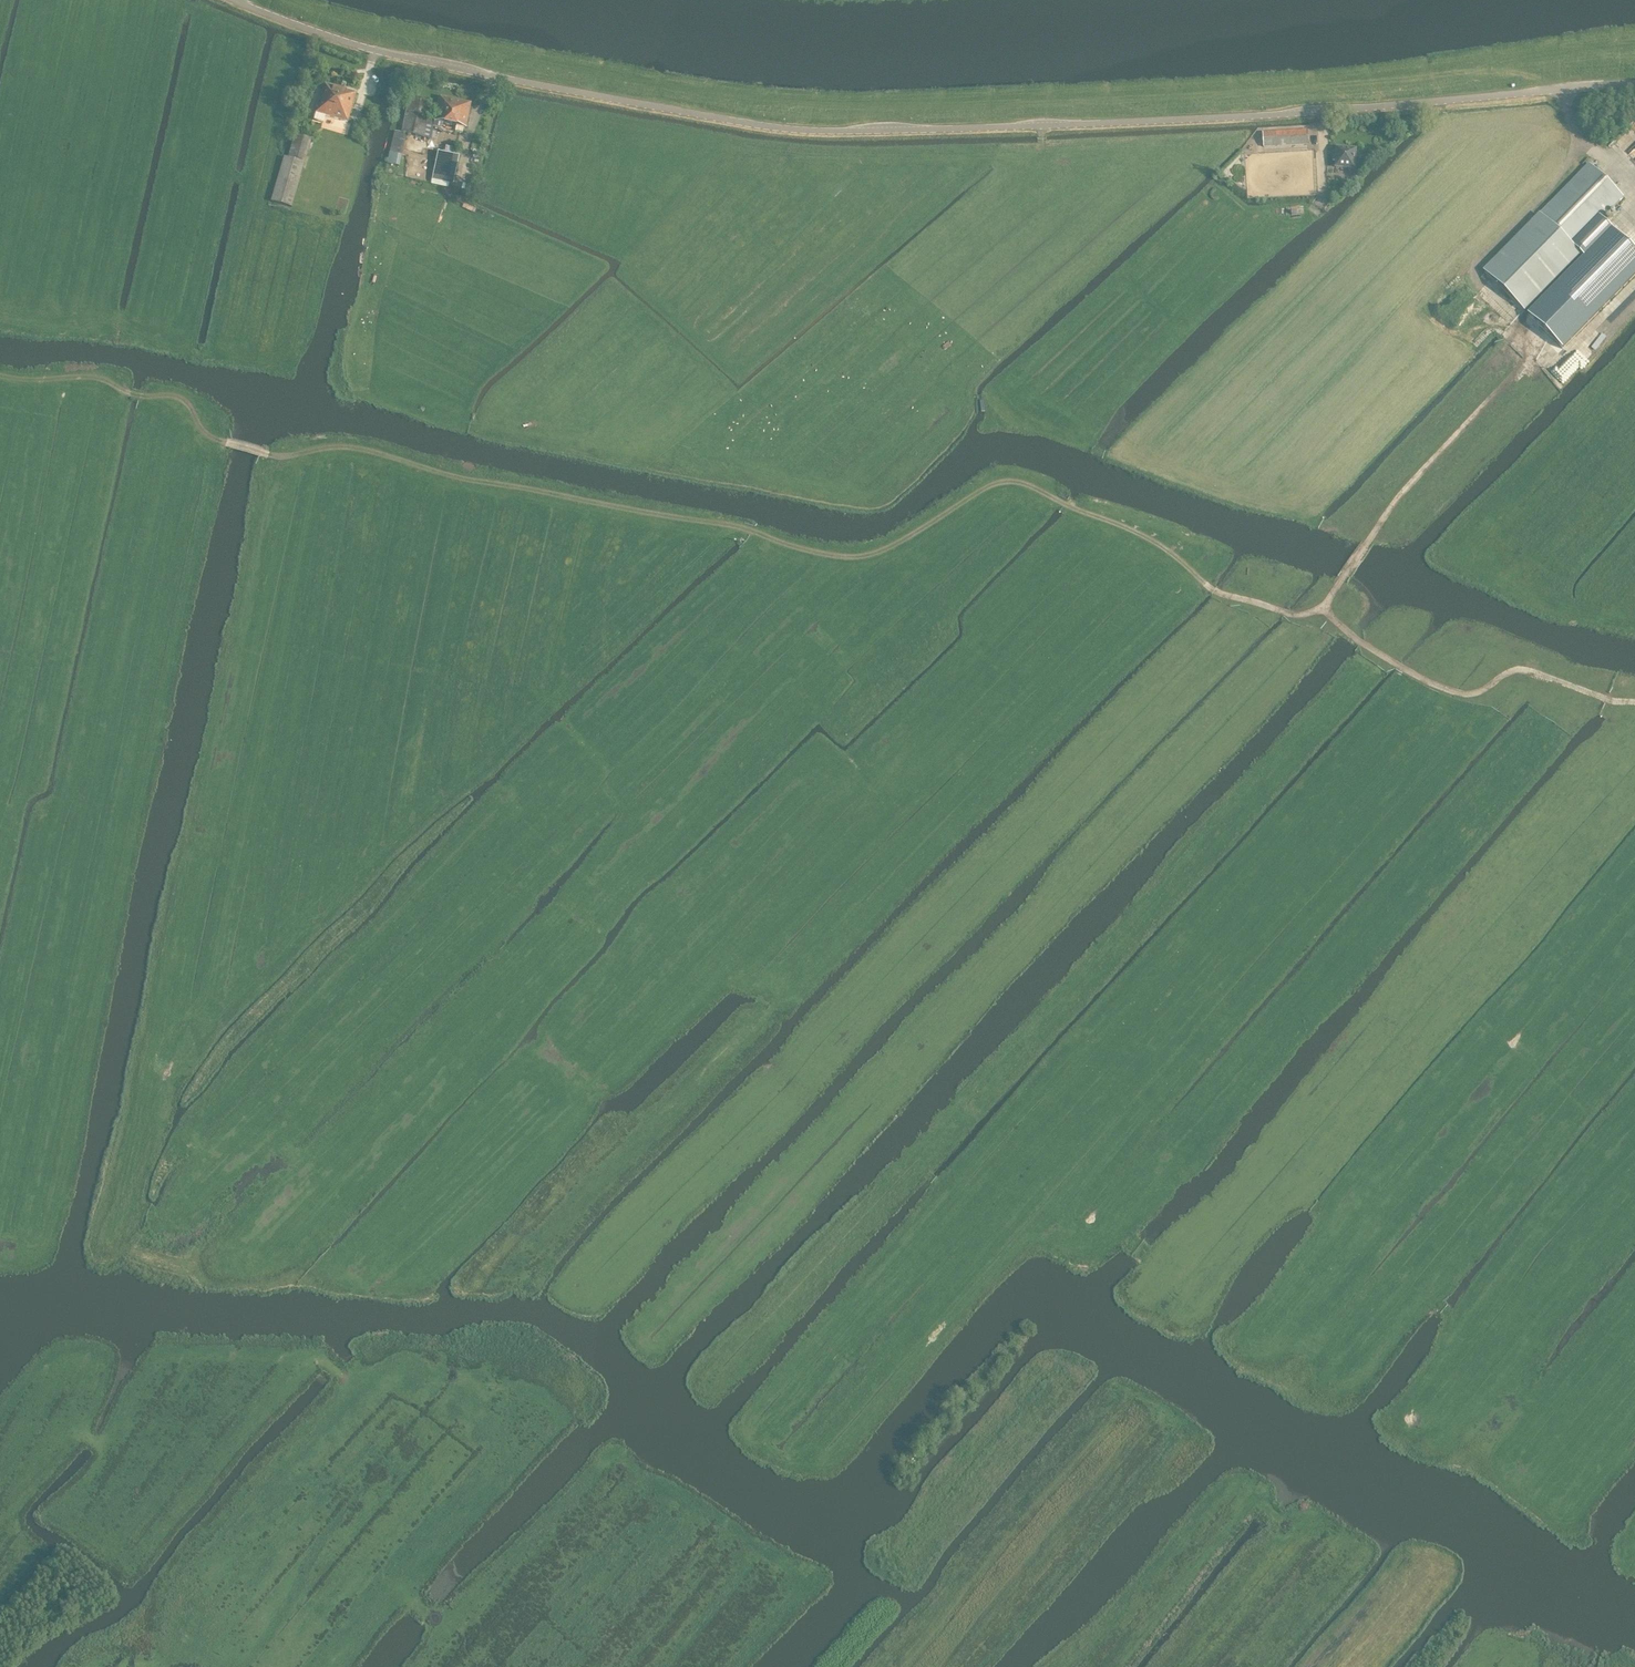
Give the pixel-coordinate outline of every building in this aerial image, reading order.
[(348,121),(356,93),(324,84),(316,111),(317,111),(315,119),(323,121),(325,115),(348,121)] [(443,122),(456,125),(466,127),(468,114),(471,103),(439,96),(435,116),(429,115),(431,102),(420,100),(409,98),(402,132),(402,133),(403,133),(413,135),(430,139),(433,126),(439,127),(440,123),(443,124),(443,122)] [(1264,146),(1308,143),(1307,135),(1307,129),(1263,132),(1263,139),(1264,146)] [(390,152),(398,154),(403,133),(402,133),(402,132),(394,130),(390,152)] [(292,207),(311,139),(295,134),(288,158),(284,157),(275,190),(272,201),(292,207)] [(1354,168),(1356,149),(1337,148),(1336,155),(1333,154),(1333,159),(1336,159),(1336,166),(1354,168)] [(452,183),(454,175),(459,156),(438,151),(434,171),(432,179),(452,183)] [(1580,252),(1574,247),(1602,218),(1603,218),(1603,217),(1624,196),(1590,163),(1484,271),(1524,309),(1580,252)] [(1528,313),(1563,347),(1634,274),(1634,249),(1603,217),(1603,218),(1602,218),(1575,247),(1580,252),(1584,256),(1528,313)]
